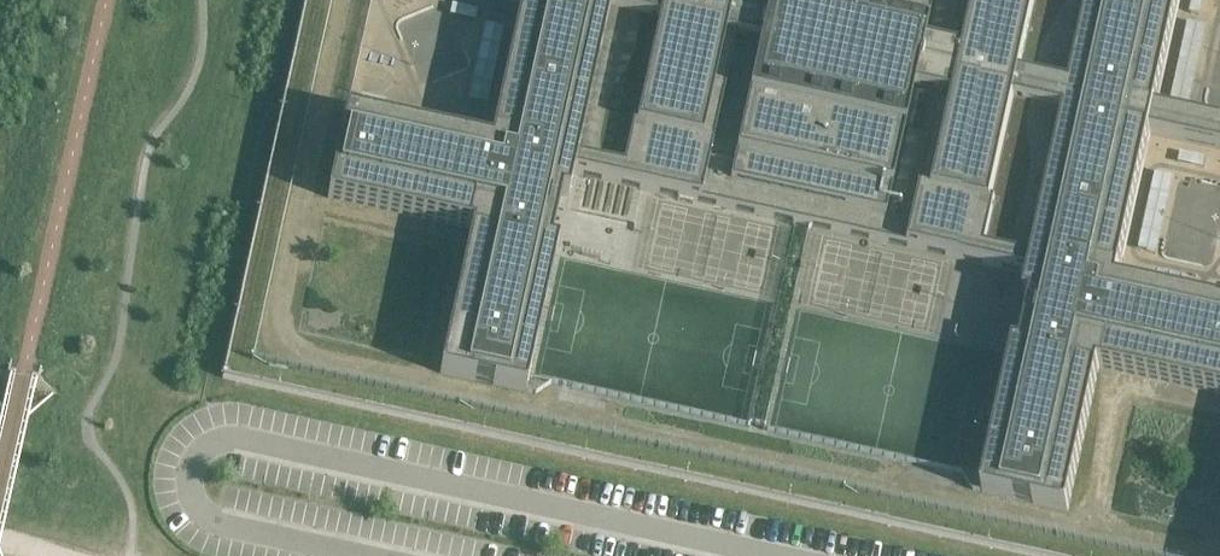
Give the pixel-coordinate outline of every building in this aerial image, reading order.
[(521,3),(490,145),(346,113),(327,198),(472,230),(440,373),(525,392),(558,245),(551,244),(561,195),(568,197),(573,174),(794,223),(809,227),(1030,275),(1026,297),(1033,299),(1022,347),(1015,346),(983,492),(1068,511),(1100,367),(1219,393),(1219,304),(1118,282),(1151,134),(1219,149),(1219,123),(1156,109),(1180,0),(522,0),(521,3)]
